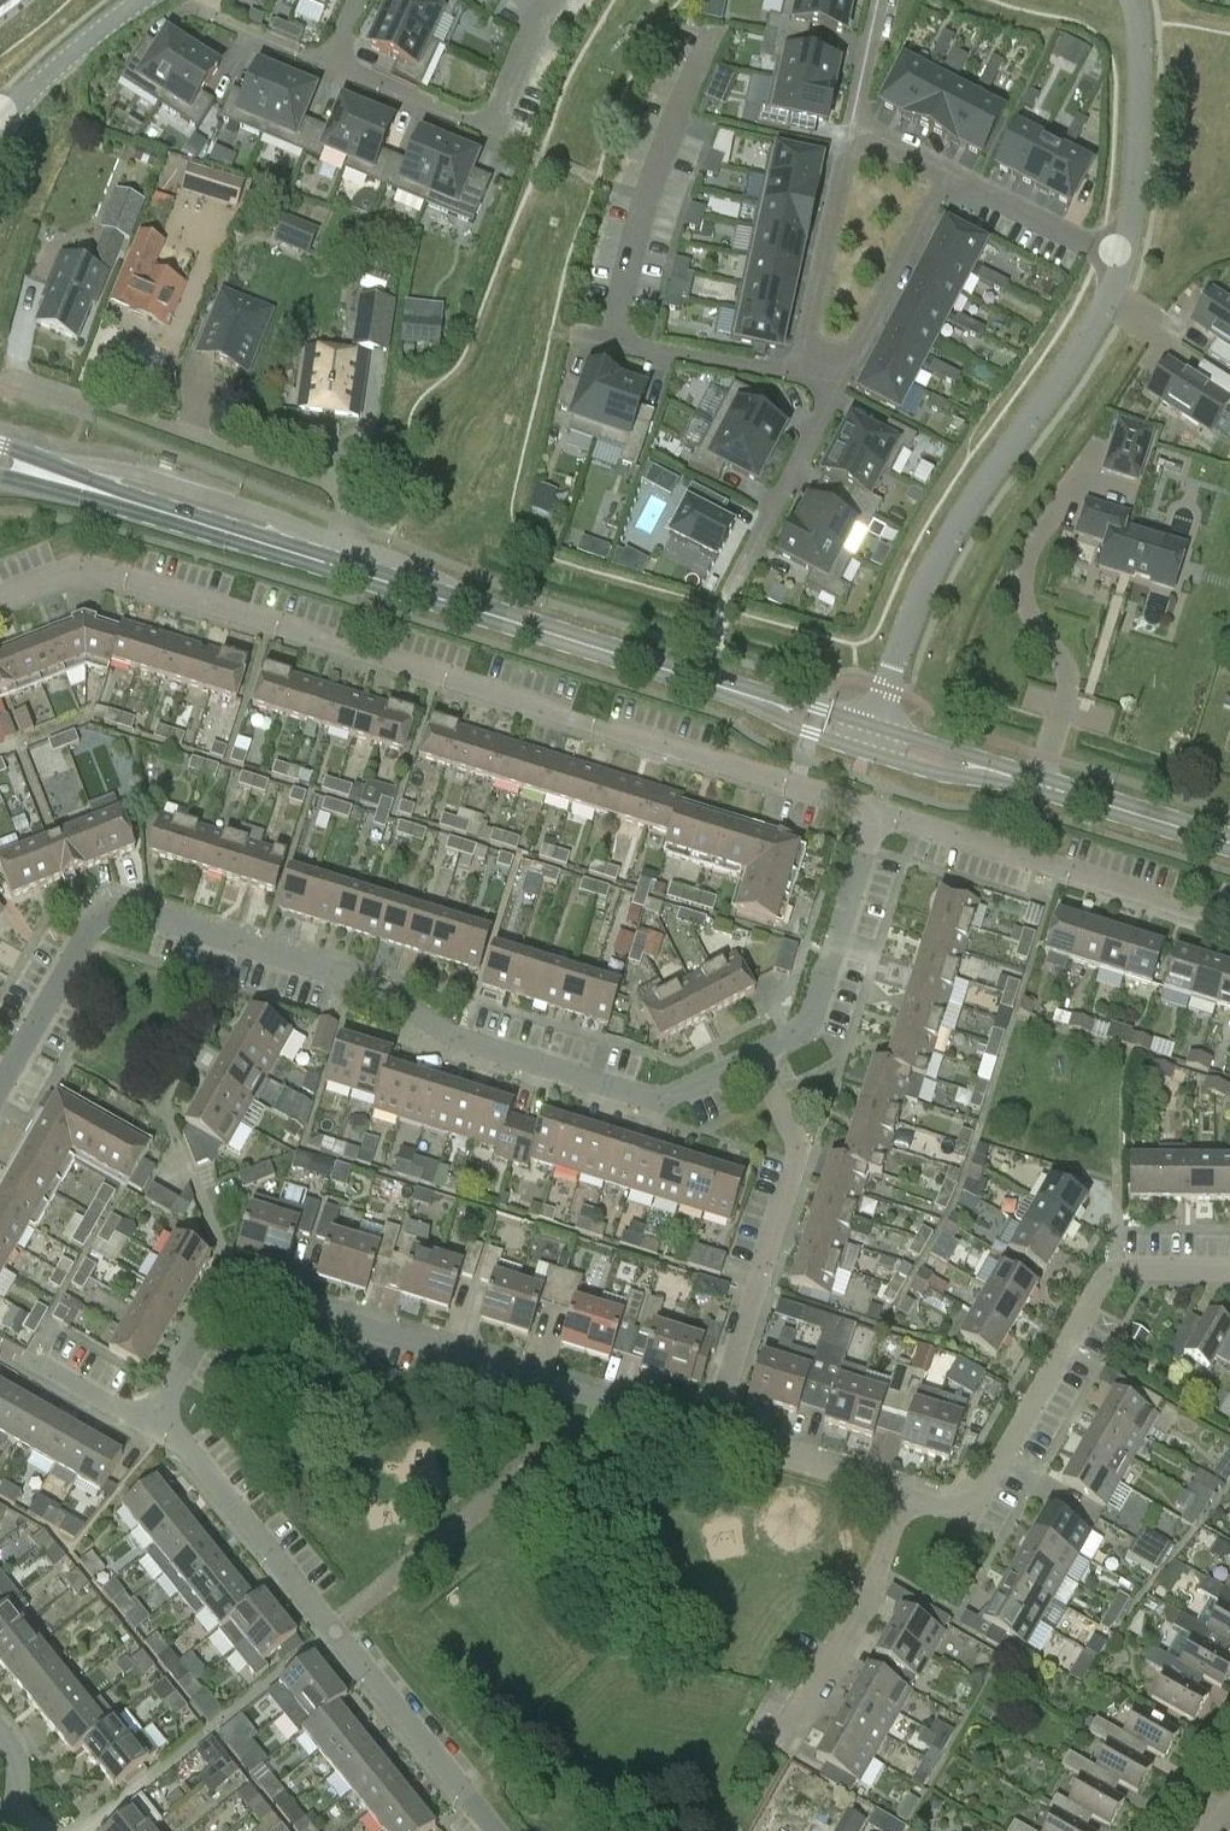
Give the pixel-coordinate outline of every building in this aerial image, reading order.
[(28,0),(0,0),(0,22),(28,0)] [(299,1),(325,12),(330,0),(300,0),(299,1)] [(439,47),(439,46),(429,41),(441,16),(451,21),(458,5),(448,0),(426,0),(423,6),(410,0),(391,0),(382,20),(439,47)] [(829,0),(785,0),(781,18),(770,16),(766,33),(778,36),(808,42),(812,28),(846,34),(852,5),(829,0)] [(717,22),(720,5),(699,1),(695,18),(717,22)] [(266,19),(251,13),(247,23),(262,29),(266,19)] [(439,47),(382,20),(369,48),(398,61),(391,75),(420,88),(439,47)] [(285,38),(289,28),(275,23),(271,32),(285,38)] [(289,28),(285,38),(299,44),(303,34),(289,28)] [(938,46),(948,52),(954,38),(944,33),(938,46)] [(1065,59),(1074,40),(1063,35),(1054,53),(1065,59)] [(159,105),(193,52),(167,36),(159,48),(146,39),(120,80),(159,105)] [(808,42),(778,36),(772,62),(786,65),(783,81),(773,79),(773,81),(835,94),(835,93),(834,93),(839,64),(805,57),(808,42)] [(931,60),(941,65),(948,52),(938,46),(931,60)] [(967,57),(952,49),(940,73),(955,81),(967,57)] [(193,52),(159,105),(198,130),(215,103),(202,95),(218,68),(193,52)] [(986,72),(996,77),(1003,63),(993,58),(986,72)] [(929,75),(903,62),(881,105),(906,118),(929,75)] [(262,137),(286,79),(258,67),(246,96),(231,90),(219,119),(262,137)] [(979,85),(989,90),(996,77),(986,72),(979,85)] [(953,88),(929,75),(906,118),(931,131),(953,88)] [(304,154),(316,125),(302,120),(314,91),(286,79),(262,137),(304,154)] [(835,94),(773,81),(767,109),(761,107),(758,125),(788,131),(791,116),(828,124),(835,94)] [(978,100),(953,88),(931,131),(956,143),(978,100)] [(1039,96),(1029,90),(1022,104),(1032,110),(1039,96)] [(1003,114),(978,100),(956,143),(981,156),(1003,114)] [(346,172),(370,114),(342,102),(330,131),(316,125),(304,154),(319,161),(323,151),(346,160),(342,170),(346,172)] [(388,189),(400,160),(381,152),(393,123),(370,114),(346,172),(388,189)] [(1070,130),(1080,135),(1088,121),(1077,116),(1070,130)] [(997,168),(1021,180),(1045,134),(1021,122),(997,168)] [(1080,135),(1070,130),(1063,143),(1069,147),(1073,149),(1080,135)] [(1021,180),(1045,193),(1069,147),(1063,143),(1045,134),(1021,180)] [(430,206),(454,148),(421,135),(409,164),(400,160),(388,189),(430,206)] [(1045,193),(1070,205),(1094,159),(1073,149),(1069,147),(1045,193)] [(153,169),(158,156),(136,148),(131,161),(153,169)] [(454,148),(430,206),(473,224),(491,180),(471,171),(477,158),(454,148)] [(765,176),(816,187),(822,160),(770,149),(765,176)] [(706,163),(721,168),(725,158),(710,152),(706,163)] [(703,173),(717,178),(721,168),(706,163),(703,173)] [(188,165),(180,193),(236,210),(245,183),(188,165)] [(759,203),(810,214),(816,187),(765,176),(759,203)] [(122,238),(129,241),(145,202),(115,190),(99,229),(104,231),(90,266),(61,255),(48,287),(50,288),(36,324),(77,341),(92,305),(94,306),(122,238)] [(353,212),(370,218),(377,200),(366,195),(356,200),(353,212)] [(753,231),(804,242),(810,214),(759,203),(753,231)] [(688,216),(703,220),(706,210),(691,205),(688,216)] [(685,226),(699,231),(703,220),(688,216),(685,226)] [(303,225),(293,250),(308,256),(317,231),(303,225)] [(933,249),(973,269),(985,246),(946,225),(933,249)] [(747,258),(798,269),(804,242),(753,231),(747,258)] [(167,326),(185,286),(152,272),(164,243),(139,232),(109,301),(167,326)] [(921,272),(961,293),(973,269),(933,249),(921,272)] [(742,285),(793,296),(798,269),(747,258),(742,285)] [(673,270),(688,273),(690,263),(675,259),(673,270)] [(976,279),(990,286),(995,276),(982,269),(976,279)] [(670,280),(685,284),(688,273),(673,270),(670,280)] [(361,288),(384,295),(389,279),(366,272),(361,288)] [(909,296),(948,317),(961,293),(921,272),(909,296)] [(1009,283),(995,276),(990,286),(1004,294),(1009,283)] [(736,312),(787,323),(793,296),(742,285),(736,312)] [(271,313),(223,294),(210,328),(224,333),(215,358),(247,371),(271,313)] [(1212,295),(1194,324),(1218,340),(1207,356),(1229,370),(1229,306),(1212,295)] [(896,320),(936,340),(948,317),(909,296),(896,320)] [(357,344),(389,349),(395,301),(364,297),(357,344)] [(664,308),(679,311),(682,300),(667,297),(664,308)] [(767,347),(781,350),(787,323),(736,312),(730,340),(750,344),(767,347)] [(966,333),(972,323),(958,315),(952,326),(966,333)] [(403,319),(401,344),(405,344),(415,345),(440,347),(442,322),(403,319)] [(884,344),(924,364),(936,340),(896,320),(884,344)] [(972,323),(966,333),(980,340),(985,330),(972,323)] [(404,353),(414,354),(415,345),(405,344),(404,353)] [(748,354),(765,358),(767,347),(750,344),(748,354)] [(872,367),(911,388),(924,364),(884,344),(872,367)] [(357,417),(366,358),(308,350),(299,408),(357,417)] [(928,372),(942,379),(947,369),(934,361),(928,372)] [(1202,365),(1192,381),(1167,366),(1149,395),(1209,433),(1225,408),(1229,411),(1229,383),(1202,365)] [(859,391),(899,412),(911,388),(872,367),(859,391)] [(618,381),(619,379),(589,369),(583,384),(568,379),(558,409),(573,414),(566,433),(596,443),(618,381)] [(961,376),(947,369),(942,379),(956,386),(961,376)] [(636,469),(650,428),(634,423),(646,390),(618,381),(596,443),(622,452),(619,463),(636,469)] [(712,425),(771,456),(785,429),(754,413),(762,398),(734,384),(712,425)] [(713,421),(724,394),(707,387),(696,414),(713,421)] [(947,404),(933,397),(928,407),(942,414),(947,404)] [(681,442),(697,449),(709,423),(693,415),(681,442)] [(837,448),(891,476),(904,450),(909,453),(917,437),(889,423),(882,437),(851,421),(837,448)] [(1138,481),(1153,433),(1121,423),(1106,471),(1138,481)] [(726,467),(757,483),(771,456),(712,425),(691,467),(719,481),(726,467)] [(847,504),(875,519),(883,504),(870,497),(883,473),(890,477),(891,476),(837,448),(823,475),(854,491),(847,504)] [(175,464),(161,460),(159,466),(173,471),(175,464)] [(679,481),(647,464),(641,481),(670,497),(679,481)] [(729,505),(692,486),(683,503),(687,505),(671,536),(716,560),(734,528),(721,521),(729,505)] [(532,508),(550,514),(556,496),(538,490),(532,508)] [(793,528),(854,559),(854,558),(842,552),(855,527),(867,534),(875,519),(847,504),(840,518),(809,502),(796,528),(794,527),(793,528)] [(1176,587),(1187,550),(1132,533),(1133,531),(1124,528),(1128,515),(1088,503),(1078,534),(1107,543),(1100,567),(1120,573),(1121,570),(1176,587)] [(804,586),(842,606),(851,590),(841,585),(854,559),(793,528),(780,555),(812,572),(804,586)] [(605,560),(610,545),(584,536),(579,551),(605,560)] [(891,552),(880,546),(870,565),(882,570),(891,552)] [(648,562),(625,550),(624,553),(617,550),(612,567),(641,576),(648,562)] [(789,591),(776,584),(768,599),(782,606),(789,591)] [(21,694),(23,700),(39,694),(36,688),(86,668),(108,675),(112,663),(110,662),(121,629),(84,617),(0,650),(0,702),(21,694)] [(110,662),(112,663),(136,670),(148,631),(122,623),(121,629),(110,662)] [(173,639),(148,631),(136,670),(161,678),(173,639)] [(198,647),(173,639),(161,678),(186,686),(198,647)] [(223,655),(198,647),(186,686),(211,694),(223,655)] [(249,663),(223,655),(211,694),(236,701),(249,663)] [(278,715),(291,676),(265,668),(253,707),(278,715)] [(303,722),(315,683),(291,676),(278,715),(303,722)] [(328,730),(340,691),(315,683),(303,722),(328,730)] [(353,738),(365,699),(340,691),(328,730),(353,738)] [(378,746),(390,706),(365,699),(353,738),(378,746)] [(390,706),(378,746),(404,754),(416,715),(390,706)] [(104,723),(118,727),(121,715),(108,711),(97,708),(93,719),(104,723)] [(26,710),(15,714),(13,714),(22,735),(34,730),(26,710)] [(258,712),(248,710),(245,720),(255,723),(258,712)] [(135,719),(121,715),(118,727),(131,731),(135,719)] [(7,717),(0,720),(0,731),(4,742),(16,737),(8,716),(7,717)] [(420,759),(445,766),(457,727),(432,720),(420,759)] [(154,739),(168,743),(172,731),(158,726),(154,739)] [(482,735),(457,727),(445,766),(470,774),(482,735)] [(185,735),(172,731),(168,743),(181,747),(185,735)] [(53,754),(79,744),(74,732),(48,742),(53,754)] [(507,743),(482,735),(470,774),(495,782),(507,743)] [(532,751),(507,743),(495,782),(520,790),(532,751)] [(223,760),(227,748),(213,744),(209,756),(223,760)] [(244,767),(247,754),(234,750),(230,763),(244,767)] [(520,790),(545,798),(557,758),(532,751),(520,790)] [(202,775),(206,763),(192,758),(188,771),(202,775)] [(545,798),(570,805),(582,766),(557,758),(545,798)] [(206,763),(202,775),(216,779),(220,767),(206,763)] [(285,780),(289,767),(275,763),(271,776),(285,780)] [(608,774),(582,766),(570,805),(595,813),(608,774)] [(289,767),(285,780),(299,784),(303,772),(289,767)] [(252,790),(256,778),(242,774),(238,786),(252,790)] [(633,782),(608,774),(595,813),(621,821),(633,782)] [(256,778),(252,790),(265,795),(269,782),(256,778)] [(335,795),(339,783),(325,779),(321,791),(335,795)] [(658,790),(633,782),(621,821),(646,829),(658,790)] [(339,783),(335,795),(349,800),(353,787),(339,783)] [(303,806),(306,794),(293,790),(289,802),(303,806)] [(683,798),(658,790),(646,829),(669,836),(671,837),(679,810),(683,798)] [(381,798),(377,812),(389,816),(394,802),(381,798)] [(335,816),(339,804),(325,800),(321,812),(335,816)] [(411,819),(415,807),(401,802),(397,814),(411,819)] [(339,804),(335,816),(348,820),(352,808),(339,804)] [(679,810),(671,837),(669,836),(663,855),(746,881),(736,912),(782,926),(806,850),(679,810)] [(120,812),(96,822),(111,860),(135,850),(120,812)] [(385,830),(389,816),(377,812),(372,826),(385,830)] [(175,863),(187,823),(161,815),(149,854),(175,863)] [(439,828),(453,832),(456,819),(443,815),(439,828)] [(470,824),(456,819),(453,832),(467,836),(470,824)] [(96,822),(71,832),(86,870),(111,860),(96,822)] [(187,823),(175,863),(200,870),(212,831),(187,823)] [(410,840),(414,827),(399,823),(395,835),(410,840)] [(414,827),(410,840),(423,844),(427,831),(414,827)] [(212,831),(200,870),(225,878),(237,839),(212,831)] [(489,843),(502,847),(506,835),(492,831),(489,843)] [(71,832),(46,841),(61,879),(86,870),(71,832)] [(520,839),(506,835),(502,847),(516,852),(520,839)] [(460,855),(463,843),(449,838),(445,851),(460,855)] [(237,839),(225,878),(249,886),(262,847),(237,839)] [(46,841),(22,851),(37,889),(61,879),(46,841)] [(460,855),(462,856),(473,859),(476,847),(463,843),(460,855)] [(539,859),(552,863),(556,850),(543,846),(539,859)] [(262,847),(249,886),(275,894),(287,855),(262,847)] [(570,855),(556,850),(552,863),(566,867),(570,855)] [(37,889),(22,851),(0,859),(0,868),(12,899),(37,889)] [(510,871),(513,858),(500,854),(496,866),(510,871)] [(469,870),(473,859),(462,856),(459,866),(469,870)] [(588,874),(603,879),(606,866),(592,862),(588,874)] [(543,881),(547,869),(533,864),(529,877),(543,881)] [(620,870),(606,866),(603,879),(616,883),(620,870)] [(304,917),(316,877),(290,869),(278,908),(304,917)] [(547,869),(543,881),(557,885),(560,873),(547,869)] [(643,869),(640,879),(652,882),(653,881),(656,882),(659,874),(643,869)] [(316,877),(304,917),(329,924),(341,885),(316,877)] [(640,879),(636,892),(648,896),(652,882),(640,879)] [(593,896),(596,884),(583,880),(579,892),(593,896)] [(596,884),(593,896),(606,901),(610,888),(596,884)] [(653,894),(663,897),(667,887),(656,884),(653,894)] [(341,885),(329,924),(354,932),(366,893),(341,885)] [(689,905),(693,892),(671,885),(666,898),(689,905)] [(644,910),(648,896),(636,892),(631,906),(633,906),(643,910),(644,910)] [(693,892),(689,905),(713,913),(717,899),(693,892)] [(940,892),(933,917),(972,929),(979,904),(940,892)] [(366,893),(354,932),(379,940),(391,901),(366,893)] [(391,901),(379,940),(403,948),(416,908),(391,901)] [(633,906),(628,923),(638,926),(643,910),(633,906)] [(416,908),(403,948),(428,955),(441,916),(416,908)] [(703,931),(707,919),(679,910),(676,922),(703,931)] [(1072,962),(1084,923),(1057,914),(1045,954),(1072,962)] [(441,916),(428,955),(453,963),(465,924),(441,916)] [(925,942),(964,954),(972,929),(933,917),(925,942)] [(1098,970),(1111,931),(1084,923),(1072,962),(1098,970)] [(465,924),(453,963),(479,971),(491,932),(465,924)] [(1019,943),(1032,947),(1036,934),(1023,930),(1019,943)] [(1125,978),(1137,939),(1111,931),(1098,970),(1125,978)] [(632,949),(644,953),(648,939),(636,935),(632,949)] [(1137,939),(1125,978),(1152,987),(1164,947),(1137,939)] [(790,976),(799,947),(782,942),(773,971),(790,976)] [(917,967),(956,979),(964,954),(925,942),(917,967)] [(1032,947),(1019,943),(1015,957),(1027,961),(1032,947)] [(508,994),(520,954),(494,946),(482,985),(508,994)] [(639,966),(644,953),(632,949),(628,962),(639,966)] [(1190,999),(1203,959),(1175,951),(1163,990),(1190,999)] [(520,954),(508,994),(533,1001),(545,962),(520,954)] [(736,955),(712,968),(731,1004),(755,991),(736,955)] [(1217,1007),(1229,967),(1203,959),(1190,999),(1217,1007)] [(545,962),(533,1001),(558,1009),(570,970),(545,962)] [(909,992),(948,1004),(956,979),(917,967),(909,992)] [(1229,967),(1217,1007),(1229,1011),(1229,968),(1229,967)] [(688,980),(708,1016),(731,1004),(712,968),(688,980)] [(570,970),(558,1009),(582,1017),(595,978),(570,970)] [(595,978),(582,1017),(608,1025),(620,986),(595,978)] [(665,992),(684,1029),(708,1016),(688,980),(665,992)] [(1004,993),(1016,997),(1020,984),(1008,980),(1004,993)] [(684,1029),(665,992),(641,1005),(660,1041),(684,1029)] [(901,1017),(940,1029),(948,1004),(909,992),(901,1017)] [(1016,997),(1004,993),(999,1007),(1012,1011),(1016,997)] [(1031,1017),(1035,1004),(1023,1000),(1019,1013),(1031,1017)] [(1088,1006),(1076,1002),(1072,1015),(1083,1019),(1088,1006)] [(279,1057),(292,1064),(305,1041),(293,1034),(293,1033),(252,1010),(238,1033),(279,1057)] [(1067,1028),(1079,1032),(1083,1019),(1072,1015),(1071,1015),(1067,1028)] [(933,1054),(940,1029),(901,1017),(894,1042),(933,1054)] [(320,1019),(310,1051),(328,1057),(338,1024),(320,1019)] [(1095,1023),(1083,1019),(1079,1032),(1091,1035),(1095,1023)] [(1138,1050),(1142,1037),(1131,1033),(1131,1032),(1109,1026),(1105,1040),(1138,1050)] [(988,1044),(1001,1047),(1005,1033),(992,1029),(988,1044)] [(225,1056),(266,1079),(279,1057),(238,1033),(225,1056)] [(1142,1037),(1138,1050),(1150,1054),(1154,1041),(1142,1037)] [(353,1091),(367,1046),(341,1038),(327,1083),(353,1091)] [(984,1057),(988,1044),(979,1041),(975,1054),(984,1057)] [(886,1067),(912,1075),(912,1076),(924,1080),(933,1054),(894,1042),(886,1066),(886,1067)] [(1001,1047),(988,1044),(984,1057),(996,1061),(1001,1047)] [(377,1099),(378,1099),(388,1066),(389,1066),(393,1054),(367,1046),(353,1091),(377,1098),(377,1099)] [(1197,1068),(1201,1056),(1189,1052),(1185,1064),(1197,1068)] [(212,1078),(254,1102),(266,1079),(225,1056),(212,1078)] [(1201,1056),(1197,1068),(1209,1072),(1213,1059),(1201,1056)] [(1159,1078),(1163,1065),(1151,1061),(1147,1074),(1159,1078)] [(912,1075),(886,1067),(886,1066),(874,1062),(865,1088),(904,1100),(912,1076),(912,1075)] [(1163,1065),(1159,1078),(1171,1081),(1175,1069),(1163,1065)] [(378,1099),(377,1099),(373,1111),(399,1119),(413,1074),(389,1066),(388,1066),(378,1099)] [(308,1074),(303,1090),(314,1096),(319,1081),(308,1074)] [(424,1127),(438,1082),(413,1074),(399,1119),(424,1127)] [(199,1101),(241,1125),(254,1102),(212,1078),(199,1101)] [(1214,1095),(1218,1082),(1206,1078),(1202,1091),(1214,1095)] [(972,1094),(985,1097),(989,1084),(977,1080),(972,1094)] [(438,1082),(424,1127),(449,1135),(463,1089),(438,1082)] [(1218,1082),(1214,1095),(1226,1099),(1229,1086),(1218,1082)] [(865,1088),(858,1113),(897,1125),(904,1100),(865,1088)] [(473,1142),(488,1097),(463,1089),(449,1135),(473,1142)] [(30,1228),(36,1231),(79,1156),(130,1185),(139,1169),(153,1143),(61,1090),(0,1197),(0,1211),(30,1228)] [(985,1097),(972,1094),(968,1107),(981,1111),(985,1097)] [(309,1112),(312,1105),(294,1096),(287,1120),(303,1131),(309,1112)] [(510,1117),(514,1105),(488,1097),(473,1142),(499,1150),(496,1159),(512,1163),(525,1121),(510,1117)] [(202,1141),(209,1138),(227,1148),(241,1125),(199,1101),(186,1125),(187,1126),(183,1133),(196,1166),(210,1161),(202,1141)] [(858,1113),(850,1138),(889,1150),(897,1125),(858,1113)] [(543,1114),(540,1126),(525,1121),(512,1163),(527,1168),(530,1160),(555,1168),(569,1122),(543,1114)] [(580,1176),(594,1130),(569,1122),(555,1168),(580,1176)] [(605,1183),(619,1138),(594,1130),(580,1176),(605,1183)] [(957,1143),(969,1147),(974,1133),(961,1130),(957,1143)] [(306,1147),(307,1147),(320,1151),(324,1139),(310,1135),(306,1147)] [(630,1191),(644,1146),(619,1138),(605,1183),(630,1191)] [(842,1163),(869,1171),(868,1172),(881,1176),(889,1150),(850,1138),(843,1162),(842,1163)] [(953,1157),(965,1161),(969,1147),(957,1143),(953,1157)] [(361,1151),(361,1150),(347,1146),(343,1159),(357,1163),(361,1151)] [(644,1146),(630,1191),(654,1199),(669,1153),(644,1146)] [(1185,1149),(1158,1149),(1158,1159),(1159,1159),(1158,1201),(1186,1201),(1186,1160),(1185,1160),(1185,1149)] [(361,1150),(361,1151),(357,1163),(371,1167),(375,1154),(361,1150)] [(312,1156),(297,1152),(292,1168),(307,1173),(312,1156)] [(679,1207),(694,1161),(669,1153),(654,1199),(679,1207)] [(970,1168),(971,1168),(983,1172),(987,1160),(974,1156),(970,1168)] [(869,1171),(842,1163),(843,1162),(830,1158),(822,1184),(861,1196),(868,1172),(869,1171)] [(1130,1201),(1158,1201),(1159,1159),(1158,1159),(1130,1159),(1130,1201)] [(1213,1201),(1214,1160),(1186,1160),(1186,1201),(1213,1201)] [(1214,1160),(1213,1201),(1229,1201),(1229,1160),(1214,1160)] [(392,1174),(407,1179),(411,1166),(396,1161),(392,1174)] [(694,1161),(679,1207),(704,1214),(718,1169),(694,1161)] [(243,1190),(274,1178),(269,1164),(237,1177),(243,1190)] [(421,1183),(425,1171),(411,1166),(407,1179),(421,1183)] [(983,1172),(971,1168),(970,1168),(966,1179),(980,1183),(983,1172)] [(150,1176),(139,1169),(130,1185),(141,1191),(150,1176)] [(744,1177),(718,1169),(704,1214),(730,1222),(744,1177)] [(457,1194),(461,1182),(447,1178),(443,1190),(457,1194)] [(1037,1203),(1073,1224),(1087,1199),(1051,1178),(1037,1203)] [(957,1186),(945,1180),(940,1193),(951,1199),(957,1186)] [(861,1196),(822,1184),(814,1209),(853,1221),(861,1196)] [(171,1216),(172,1214),(173,1211),(179,1200),(153,1185),(144,1201),(171,1216)] [(84,1249),(116,1193),(103,1186),(71,1242),(84,1249)] [(504,1193),(500,1206),(506,1208),(510,1195),(504,1193)] [(951,1199),(940,1193),(934,1207),(946,1212),(951,1199)] [(255,1198),(251,1208),(237,1254),(239,1255),(240,1250),(262,1257),(279,1203),(278,1202),(277,1205),(255,1198)] [(183,1220),(190,1207),(179,1200),(173,1211),(172,1214),(183,1220)] [(310,1237),(320,1205),(306,1200),(303,1210),(279,1203),(262,1257),(261,1262),(262,1262),(263,1257),(285,1264),(284,1269),(285,1269),(297,1233),(310,1237)] [(1014,1217),(1015,1221),(1024,1226),(1023,1227),(1059,1247),(1073,1224),(1037,1203),(1036,1205),(1027,1200),(1024,1201),(1014,1217)] [(316,1239),(329,1243),(318,1279),(319,1280),(321,1275),(343,1282),(341,1287),(342,1287),(356,1241),(333,1234),(340,1211),(326,1206),(316,1239)] [(553,1224),(556,1211),(543,1207),(542,1208),(539,1219),(553,1224)] [(853,1221),(814,1209),(806,1234),(845,1246),(853,1221)] [(17,1250),(30,1228),(0,1211),(0,1241),(17,1250)] [(947,1225),(959,1231),(965,1220),(953,1214),(947,1225)] [(104,1227),(116,1234),(123,1222),(111,1215),(104,1227)] [(589,1235),(592,1223),(593,1222),(578,1218),(574,1230),(589,1235)] [(593,1222),(592,1223),(589,1235),(602,1239),(606,1226),(593,1222)] [(429,1230),(423,1228),(408,1224),(398,1256),(412,1260),(400,1296),(402,1297),(403,1292),(425,1299),(424,1304),(439,1258),(426,1254),(429,1230)] [(390,1262),(400,1230),(386,1225),(379,1248),(356,1241),(342,1287),(343,1287),(344,1282),(366,1289),(364,1294),(366,1294),(377,1258),(390,1262)] [(959,1231),(947,1225),(941,1235),(953,1242),(959,1231)] [(116,1234),(104,1227),(97,1240),(108,1246),(116,1234)] [(915,1240),(926,1246),(933,1234),(922,1227),(915,1240)] [(1059,1247),(1023,1227),(1009,1251),(1045,1272),(1059,1247)] [(638,1250),(642,1237),(624,1232),(620,1244),(638,1250)] [(845,1246),(806,1234),(799,1259),(838,1271),(845,1246)] [(162,1260),(198,1281),(211,1257),(176,1237),(162,1260)] [(642,1237),(638,1250),(657,1256),(661,1243),(642,1237)] [(926,1246),(915,1240),(908,1252),(919,1259),(926,1246)] [(4,1273),(17,1250),(0,1241),(0,1271),(4,1273)] [(473,1279),(483,1247),(469,1242),(462,1265),(439,1258),(424,1304),(425,1304),(427,1300),(449,1306),(447,1311),(449,1311),(460,1275),(473,1279)] [(694,1245),(692,1253),(688,1265),(721,1276),(727,1255),(694,1245)] [(479,1281),(492,1285),(481,1321),(482,1322),(484,1317),(506,1324),(504,1329),(505,1329),(519,1283),(496,1276),(503,1253),(489,1249),(479,1281)] [(688,1265),(692,1253),(678,1249),(674,1261),(688,1265)] [(567,1270),(572,1256),(562,1253),(558,1267),(567,1270)] [(63,1259),(56,1272),(67,1278),(74,1266),(63,1259)] [(838,1271),(799,1259),(791,1284),(830,1297),(838,1271)] [(79,1272),(90,1279),(97,1267),(85,1260),(79,1272)] [(198,1281),(162,1260),(149,1283),(185,1303),(198,1281)] [(529,1337),(537,1310),(540,1300),(556,1305),(566,1273),(539,1264),(532,1287),(519,1283),(505,1329),(506,1329),(507,1325),(529,1332),(528,1336),(529,1337)] [(987,1290),(1023,1310),(1037,1286),(1001,1265),(987,1290)] [(915,1280),(927,1287),(933,1276),(921,1269),(915,1280)] [(60,1290),(67,1278),(56,1272),(48,1284),(60,1290)] [(90,1279),(79,1272),(71,1285),(82,1291),(90,1279)] [(586,1349),(584,1354),(585,1354),(599,1308),(576,1301),(584,1278),(566,1273),(556,1305),(572,1310),(561,1347),(562,1347),(564,1342),(586,1349)] [(889,1286),(900,1292),(907,1280),(896,1273),(889,1286)] [(726,1300),(730,1286),(697,1276),(693,1290),(726,1300)] [(927,1287),(915,1280),(909,1290),(921,1297),(927,1287)] [(185,1303),(149,1283),(136,1306),(172,1326),(185,1303)] [(900,1292),(889,1286),(882,1298),(893,1305),(900,1292)] [(809,1299),(811,1291),(801,1288),(799,1296),(809,1299)] [(974,1314),(1010,1334),(1023,1310),(987,1290),(974,1314)] [(953,1304),(928,1291),(921,1304),(946,1317),(953,1304)] [(609,1357),(608,1361),(609,1362),(621,1325),(634,1329),(644,1297),(630,1292),(625,1307),(619,1305),(613,1307),(612,1312),(599,1308),(585,1354),(586,1354),(587,1350),(609,1357)] [(639,1331),(653,1335),(641,1372),(643,1372),(644,1367),(666,1374),(665,1379),(680,1333),(657,1326),(664,1303),(650,1298),(639,1331)] [(774,1315),(804,1325),(809,1309),(779,1300),(774,1315)] [(870,1304),(861,1301),(859,1308),(839,1302),(837,1311),(865,1320),(865,1319),(877,1322),(881,1309),(869,1305),(870,1304)] [(37,1304),(30,1317),(41,1323),(48,1311),(37,1304)] [(63,1325),(70,1313),(59,1306),(52,1319),(63,1325)] [(172,1326),(136,1306),(123,1328),(159,1349),(172,1326)] [(13,1307),(5,1320),(22,1330),(22,1329),(30,1317),(13,1307)] [(1209,1312),(1195,1335),(1183,1328),(1166,1357),(1179,1365),(1185,1354),(1209,1369),(1216,1358),(1215,1358),(1229,1332),(1229,1324),(1209,1312)] [(1010,1334),(974,1314),(960,1338),(996,1359),(1010,1334)] [(34,1336),(41,1323),(30,1317),(22,1329),(34,1336)] [(704,1335),(694,1332),(693,1337),(680,1333),(665,1379),(666,1379),(668,1375),(690,1381),(688,1386),(690,1386),(691,1382),(700,1385),(710,1352),(715,1353),(723,1328),(708,1323),(704,1335)] [(159,1349),(123,1328),(110,1352),(145,1372),(159,1349)] [(833,1343),(836,1336),(823,1332),(815,1356),(791,1348),(787,1360),(788,1360),(773,1407),(797,1415),(807,1383),(821,1388),(834,1344),(833,1343)] [(1216,1358),(1220,1361),(1228,1365),(1229,1363),(1229,1332),(1215,1358),(1216,1358)] [(862,1387),(866,1372),(843,1365),(849,1348),(834,1344),(821,1388),(834,1392),(825,1423),(849,1431),(863,1387),(862,1387)] [(924,1375),(927,1376),(935,1351),(918,1346),(910,1371),(910,1370),(897,1412),(910,1416),(901,1447),(925,1455),(943,1397),(919,1390),(924,1375)] [(787,1360),(775,1356),(774,1359),(762,1356),(749,1400),(773,1407),(788,1360),(787,1360)] [(977,1387),(985,1373),(958,1358),(950,1371),(977,1387)] [(873,1439),(883,1407),(897,1412),(910,1370),(895,1366),(886,1394),(863,1387),(849,1431),(873,1439)] [(1001,1386),(986,1376),(978,1389),(993,1398),(1001,1386)] [(1158,1416),(1155,1415),(1162,1402),(1132,1385),(1125,1398),(1114,1392),(1101,1415),(1145,1440),(1158,1416)] [(9,1391),(0,1386),(0,1406),(9,1391)] [(16,1430),(31,1404),(9,1391),(0,1406),(0,1436),(10,1441),(16,1430)] [(949,1463),(967,1405),(943,1397),(925,1455),(949,1463)] [(32,1454),(46,1430),(54,1417),(31,1404),(16,1430),(10,1441),(32,1454)] [(1088,1437),(1132,1462),(1145,1440),(1101,1415),(1088,1437)] [(55,1467),(76,1430),(76,1429),(54,1417),(46,1430),(32,1454),(55,1467)] [(77,1480),(99,1442),(76,1429),(76,1430),(55,1467),(77,1480)] [(1076,1460),(1119,1485),(1132,1462),(1088,1437),(1076,1460)] [(99,1442),(77,1480),(101,1493),(122,1456),(99,1442)] [(1119,1485),(1076,1460),(1062,1483),(1106,1508),(1119,1485)] [(1229,1476),(1229,1469),(1221,1462),(1213,1474),(1225,1483),(1229,1476)] [(139,1528),(173,1501),(156,1480),(122,1508),(139,1528)] [(13,1487),(4,1482),(0,1489),(0,1497),(5,1500),(13,1487)] [(1197,1499),(1207,1505),(1214,1494),(1193,1482),(1187,1494),(1197,1499)] [(13,1487),(5,1500),(14,1506),(22,1492),(13,1487)] [(1188,1509),(1180,1522),(1190,1529),(1201,1517),(1207,1505),(1197,1499),(1190,1511),(1188,1509)] [(139,1528),(155,1548),(155,1549),(189,1522),(173,1501),(139,1528)] [(1,1524),(9,1511),(0,1506),(0,1524),(1,1524)] [(51,1526),(59,1513),(49,1508),(42,1521),(51,1526)] [(1035,1531),(1078,1556),(1092,1533),(1048,1508),(1035,1531)] [(60,1532),(67,1518),(59,1513),(51,1526),(60,1532)] [(155,1548),(146,1556),(162,1576),(205,1542),(189,1522),(155,1549),(155,1548)] [(1135,1541),(1165,1558),(1172,1546),(1142,1529),(1135,1541)] [(38,1548),(50,1538),(44,1530),(31,1540),(38,1548)] [(1022,1554),(1066,1579),(1078,1556),(1035,1531),(1022,1554)] [(38,1548),(54,1569),(67,1559),(56,1547),(50,1538),(38,1548)] [(1217,1539),(1208,1555),(1223,1564),(1229,1551),(1229,1546),(1217,1539)] [(1165,1558),(1135,1541),(1128,1554),(1158,1571),(1165,1558)] [(205,1542),(162,1576),(179,1597),(222,1562),(205,1542)] [(86,1570),(99,1561),(92,1552),(80,1562),(86,1570)] [(1009,1576),(1053,1601),(1066,1579),(1022,1554),(1009,1576)] [(99,1561),(86,1570),(93,1578),(105,1569),(99,1561)] [(195,1617),(202,1612),(201,1611),(238,1582),(222,1562),(179,1597),(195,1617)] [(1187,1571),(1176,1565),(1169,1577),(1181,1583),(1187,1571)] [(72,1588),(84,1579),(77,1571),(65,1580),(72,1588)] [(996,1599),(1040,1624),(1053,1601),(1009,1576),(996,1599)] [(84,1579),(72,1588),(78,1596),(90,1586),(84,1579)] [(1196,1623),(1207,1629),(1210,1631),(1210,1632),(1229,1643),(1229,1593),(1222,1589),(1206,1580),(1198,1593),(1209,1600),(1196,1623)] [(254,1603),(254,1602),(238,1582),(201,1611),(202,1612),(218,1632),(254,1603)] [(893,1585),(886,1597),(903,1606),(909,1594),(893,1585)] [(20,1590),(6,1601),(0,1594),(0,1612),(19,1597),(23,1594),(20,1590)] [(119,1611),(131,1601),(125,1593),(112,1603),(119,1611)] [(1112,1605),(1123,1611),(1129,1600),(1119,1594),(1112,1605)] [(254,1602),(254,1603),(218,1632),(234,1652),(280,1615),(263,1595),(254,1602)] [(28,1608),(19,1597),(0,1612),(0,1646),(25,1626),(18,1616),(28,1608)] [(1153,1613),(1158,1604),(1147,1598),(1142,1607),(1153,1613)] [(1040,1624),(996,1599),(983,1622),(993,1628),(986,1641),(1016,1658),(1023,1645),(1026,1647),(1040,1624)] [(131,1601),(119,1611),(125,1619),(138,1609),(131,1601)] [(889,1632),(932,1657),(945,1634),(942,1632),(950,1619),(920,1602),(912,1615),(902,1609),(889,1632)] [(1112,1605),(1100,1628),(1110,1634),(1123,1611),(1112,1605)] [(1167,1656),(1183,1665),(1182,1666),(1221,1688),(1229,1674),(1229,1660),(1203,1644),(1210,1632),(1210,1631),(1207,1629),(1196,1623),(1172,1609),(1169,1614),(1174,1616),(1169,1623),(1174,1626),(1173,1627),(1181,1632),(1167,1656)] [(104,1629),(117,1619),(110,1611),(98,1621),(104,1629)] [(255,1678),(267,1669),(263,1663),(288,1643),(296,1652),(302,1647),(294,1638),(297,1636),(280,1615),(234,1652),(255,1678)] [(117,1619),(104,1629),(111,1637),(123,1627),(117,1619)] [(42,1646),(25,1626),(0,1646),(0,1663),(8,1673),(42,1646)] [(879,1673),(879,1674),(908,1691),(909,1690),(916,1678),(919,1680),(932,1657),(889,1632),(875,1655),(886,1661),(879,1673)] [(152,1651),(164,1641),(157,1633),(145,1643),(152,1651)] [(1099,1658),(1105,1646),(1095,1640),(1088,1652),(1099,1658)] [(164,1641),(152,1651),(158,1659),(171,1650),(164,1641)] [(24,1694),(58,1666),(42,1646),(8,1673),(24,1694)] [(1182,1666),(1183,1665),(1167,1656),(1153,1649),(1146,1662),(1166,1674),(1152,1698),(1194,1723),(1209,1697),(1175,1678),(1182,1666)] [(137,1670),(149,1660),(142,1652),(130,1661),(137,1670)] [(296,1705),(330,1678),(313,1657),(280,1684),(296,1705)] [(149,1660),(137,1670),(143,1677),(156,1668),(149,1660)] [(1081,1684),(1088,1672),(1089,1669),(1080,1664),(1077,1663),(1069,1677),(1081,1684)] [(41,1714),(74,1687),(58,1666),(24,1694),(41,1714)] [(868,1667),(855,1691),(899,1716),(912,1692),(909,1690),(908,1691),(879,1674),(879,1673),(868,1667)] [(973,1672),(969,1678),(981,1685),(988,1673),(981,1670),(973,1672)] [(184,1692),(196,1682),(190,1674),(178,1684),(184,1692)] [(312,1724),(313,1725),(337,1705),(337,1706),(347,1698),(330,1678),(296,1705),(312,1724)] [(196,1682),(184,1692),(191,1700),(203,1690),(196,1682)] [(57,1734),(91,1707),(74,1687),(41,1714),(57,1734)] [(842,1713),(886,1738),(899,1716),(855,1691),(842,1713)] [(170,1710),(182,1700),(175,1692),(163,1702),(170,1710)] [(115,1720),(100,1700),(91,1707),(57,1734),(74,1755),(83,1747),(107,1727),(115,1720)] [(182,1700),(170,1710),(176,1718),(188,1708),(182,1700)] [(986,1702),(978,1716),(987,1721),(995,1707),(986,1702)] [(320,1753),(353,1726),(337,1706),(337,1705),(313,1725),(312,1724),(303,1732),(320,1753)] [(1119,1750),(1119,1749),(1126,1737),(1165,1759),(1179,1734),(1137,1710),(1123,1734),(1097,1719),(1089,1732),(1109,1744),(1119,1750)] [(125,1711),(116,1719),(115,1720),(107,1727),(83,1747),(99,1767),(142,1732),(125,1711)] [(829,1736),(873,1761),(886,1738),(842,1713),(829,1736)] [(937,1738),(948,1744),(954,1733),(936,1722),(930,1734),(937,1738)] [(336,1773),(370,1746),(353,1726),(320,1753),(336,1773)] [(116,1788),(123,1782),(128,1787),(147,1772),(143,1766),(159,1753),(142,1732),(99,1767),(116,1788)] [(209,1770),(198,1779),(205,1788),(233,1764),(227,1756),(213,1736),(194,1752),(209,1770)] [(234,1754),(246,1744),(240,1736),(228,1746),(234,1754)] [(873,1761),(829,1736),(816,1759),(826,1765),(819,1777),(849,1795),(856,1782),(859,1784),(873,1761)] [(948,1744),(937,1738),(931,1749),(941,1755),(948,1744)] [(246,1744),(234,1754),(241,1762),(253,1752),(246,1744)] [(1152,1768),(1119,1749),(1119,1750),(1109,1744),(1095,1769),(1069,1754),(1061,1767),(1082,1779),(1091,1784),(1092,1783),(1099,1771),(1137,1793),(1152,1768)] [(352,1793),(386,1766),(370,1746),(336,1773),(352,1793)] [(211,1795),(227,1782),(240,1772),(233,1764),(205,1788),(211,1795)] [(368,1813),(402,1786),(386,1766),(352,1793),(368,1813)] [(922,1789),(929,1777),(918,1771),(912,1783),(922,1789)] [(267,1795),(279,1785),(272,1777),(260,1786),(267,1795)] [(1035,1801),(1055,1813),(1054,1813),(1063,1818),(1064,1818),(1071,1805),(1110,1828),(1125,1802),(1092,1783),(1091,1784),(1082,1779),(1068,1803),(1056,1797),(1052,1805),(1037,1797),(1035,1801)] [(279,1785),(267,1795),(273,1803),(286,1793),(279,1785)] [(419,1807),(402,1786),(368,1813),(383,1830),(389,1830),(419,1807)] [(931,1796),(924,1807),(930,1811),(938,1809),(942,1803),(931,1796)] [(254,1815),(266,1805),(259,1797),(247,1806),(254,1815)] [(914,1809),(904,1802),(895,1818),(905,1824),(914,1809)] [(110,1830),(108,1830),(151,1830),(130,1804),(105,1824),(110,1830)] [(266,1805),(254,1815),(260,1822),(272,1813),(266,1805)] [(389,1830),(431,1830),(435,1828),(419,1807),(389,1830)] [(875,1830),(877,1830),(884,1818),(875,1813),(867,1826),(875,1830)] [(1064,1818),(1063,1818),(1054,1813),(1044,1830),(1087,1830),(1064,1818)] [(312,1826),(305,1817),(293,1827),(296,1830),(305,1830),(312,1826)] [(1014,1822),(1009,1830),(1029,1830),(1014,1822)]
